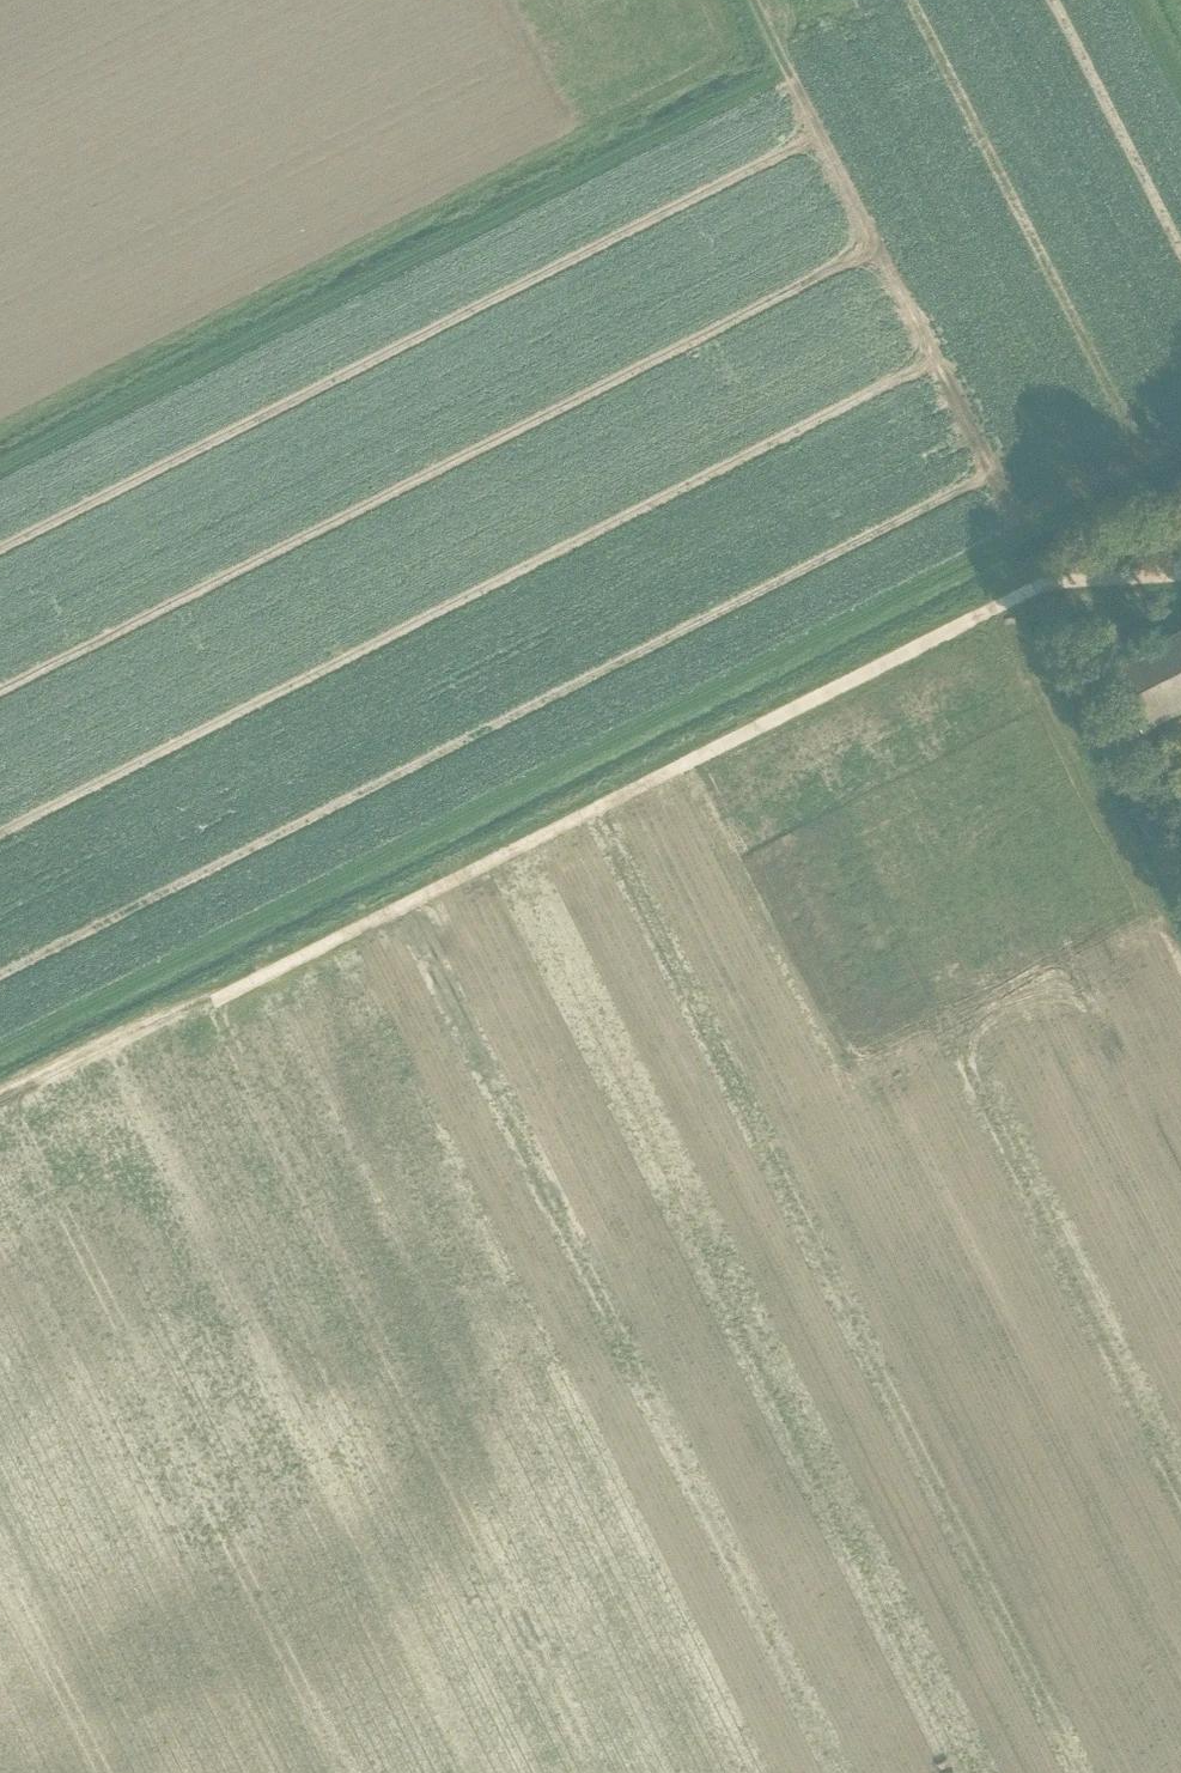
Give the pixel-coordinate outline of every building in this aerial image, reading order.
[(1110,665),(1144,732),(1180,713),(1180,630),(1139,651),(1123,618),(1103,628),(1120,661),(1110,665)]
